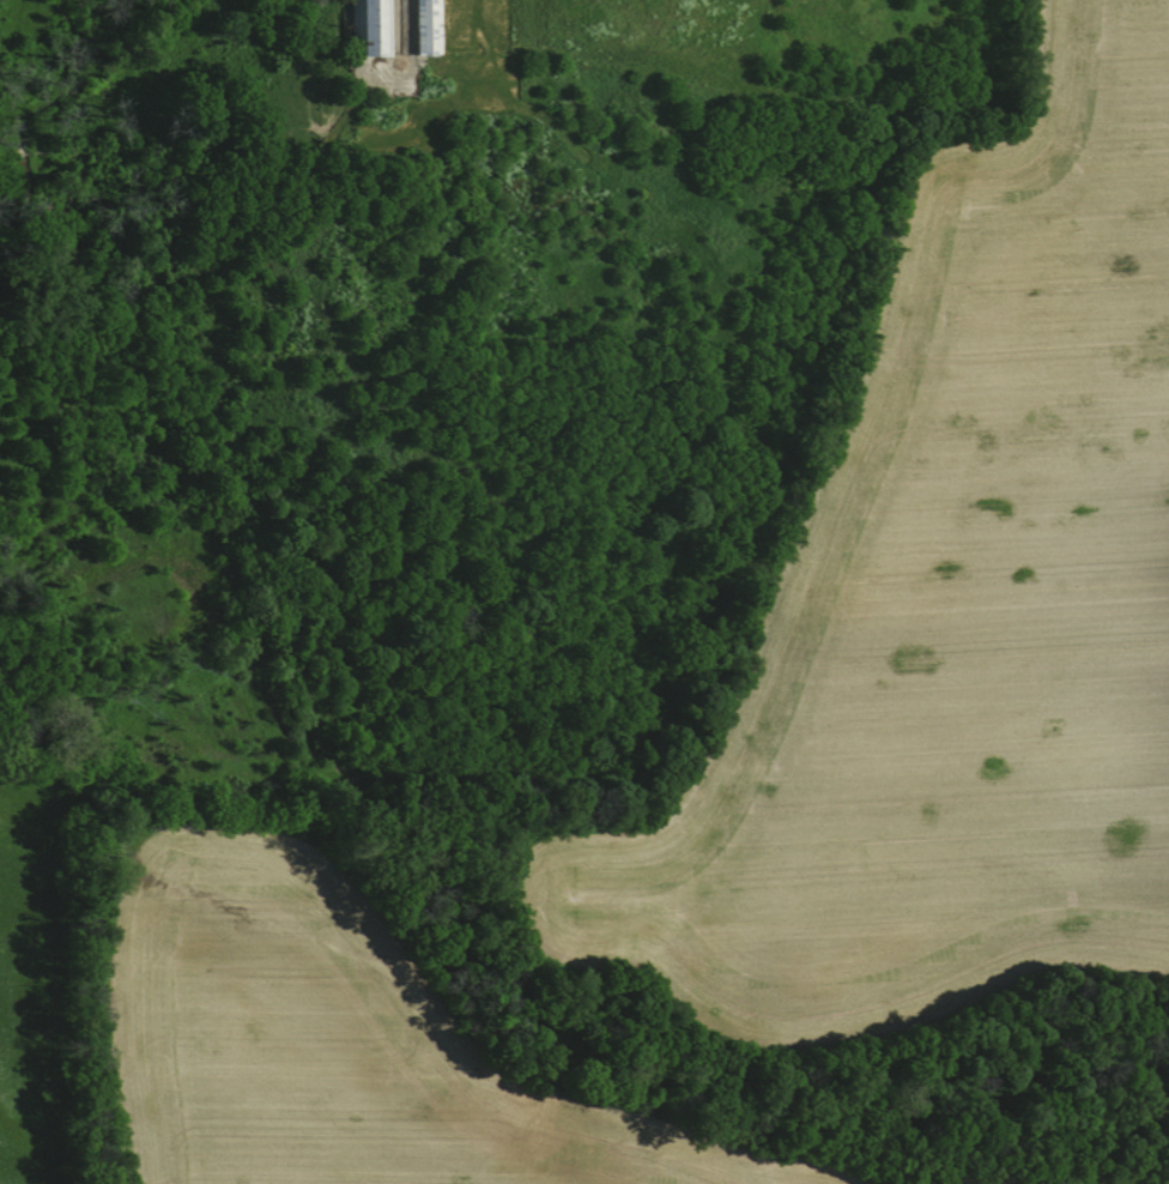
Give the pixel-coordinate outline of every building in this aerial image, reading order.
[(349,55),(386,55),(386,0),(349,0),(349,55)] [(434,0),(410,0),(411,54),(435,53),(434,0)]
